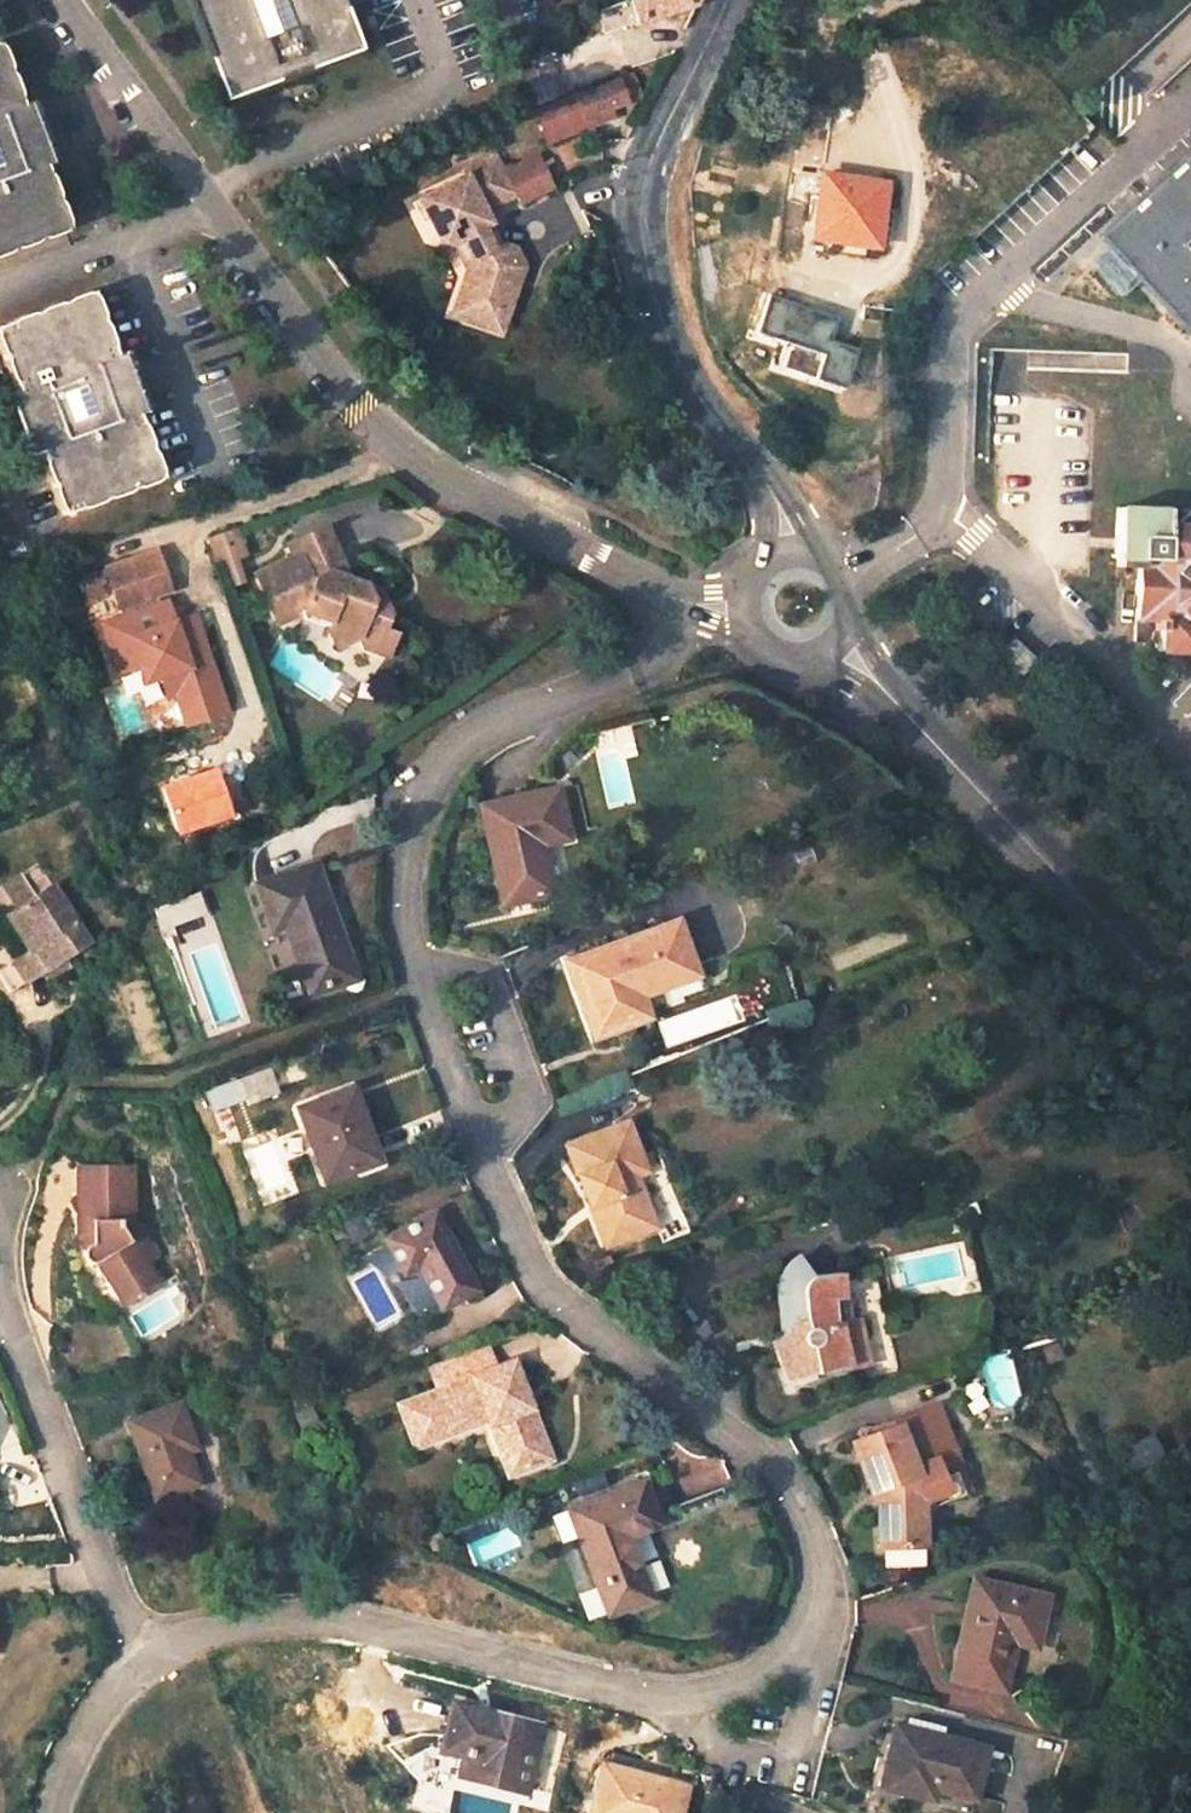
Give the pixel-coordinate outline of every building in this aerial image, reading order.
[(221,97),(356,48),(338,0),(186,0),(221,97)] [(689,0),(630,0),(636,18),(689,0)] [(641,53),(641,62),(671,50),(679,33),(640,28),(641,53)] [(4,254),(5,250),(15,246),(17,248),(33,242),(34,239),(67,226),(62,213),(44,164),(54,161),(42,127),(31,99),(21,102),(0,47),(0,255),(4,254)] [(641,53),(625,54),(626,68),(641,62),(641,53)] [(560,93),(550,65),(521,75),(532,103),(560,93)] [(614,79),(575,92),(532,105),(542,138),(586,124),(583,116),(622,104),(636,100),(628,75),(628,74),(614,79)] [(507,170),(500,152),(471,167),(467,174),(422,197),(433,218),(443,240),(451,242),(465,235),(474,257),(470,269),(460,301),(500,313),(513,277),(522,280),(527,265),(518,247),(504,242),(494,222),(486,227),(482,206),(486,205),(518,197),(507,170)] [(538,155),(507,170),(518,197),(520,201),(553,185),(538,155)] [(1118,232),(1178,299),(1173,304),(1176,319),(1190,329),(1190,167),(1118,232)] [(878,186),(818,179),(810,238),(871,246),(878,186)] [(433,218),(422,197),(414,201),(425,222),(433,218)] [(465,235),(451,242),(470,269),(474,257),(465,235)] [(500,313),(460,301),(454,316),(504,332),(522,280),(513,277),(500,313)] [(25,454),(40,450),(43,459),(39,465),(44,478),(50,479),(52,485),(53,487),(50,489),(60,511),(80,504),(84,505),(99,497),(110,493),(113,494),(121,490),(125,487),(161,474),(154,454),(139,409),(145,407),(134,375),(124,347),(123,346),(113,349),(91,289),(63,300),(57,298),(44,303),(43,307),(29,313),(24,310),(11,316),(8,320),(0,323),(0,350),(5,363),(3,365),(7,376),(9,376),(14,388),(2,392),(25,454)] [(836,336),(843,312),(775,292),(764,330),(798,340),(791,364),(852,381),(863,344),(836,336)] [(1028,352),(993,349),(992,364),(1028,366),(1028,352)] [(1028,366),(1019,552),(1135,558),(1133,640),(1158,641),(1159,648),(1190,648),(1190,514),(1179,525),(1168,524),(1175,374),(1028,366)] [(324,560),(343,552),(334,532),(328,519),(300,533),(306,546),(303,547),(315,574),(319,572),(321,571),(324,560)] [(228,528),(211,548),(232,567),(249,547),(228,528)] [(308,606),(330,616),(329,620),(334,631),(351,639),(364,631),(367,624),(384,631),(392,610),(383,590),(377,593),(371,579),(367,577),(353,572),(349,570),(348,570),(350,566),(346,559),(343,552),(324,560),(321,571),(319,572),(315,574),(303,547),(306,546),(300,533),(288,538),(295,551),(256,570),(280,619),(300,609),(301,608),(306,606),(308,606)] [(141,665),(162,674),(163,675),(170,696),(180,693),(191,688),(202,720),(230,709),(196,612),(183,617),(178,618),(166,614),(161,601),(159,594),(168,591),(173,589),(159,551),(155,552),(107,569),(124,616),(105,623),(122,672),(141,665)] [(383,590),(379,582),(371,579),(377,593),(383,590)] [(178,618),(171,597),(161,601),(166,614),(178,618)] [(364,631),(381,639),(384,631),(367,624),(364,631)] [(1033,662),(1010,637),(994,652),(1017,676),(1033,662)] [(147,679),(162,674),(141,665),(147,679)] [(180,693),(190,722),(191,723),(202,720),(191,688),(180,693)] [(558,788),(483,803),(502,899),(546,890),(536,838),(567,831),(558,788)] [(287,915),(305,983),(339,976),(337,968),(355,964),(326,855),(263,871),(276,917),(287,915)] [(32,893),(17,872),(1,882),(15,904),(3,912),(26,949),(11,959),(24,980),(47,965),(52,974),(70,963),(64,954),(89,938),(52,881),(32,893)] [(204,890),(157,902),(162,925),(210,913),(204,890)] [(565,958),(594,1034),(639,1017),(628,985),(679,965),(661,921),(565,958)] [(293,1112),(321,1185),(372,1165),(354,1119),(358,1117),(348,1090),(293,1112)] [(559,1141),(583,1203),(591,1200),(607,1240),(649,1224),(628,1169),(637,1164),(619,1118),(559,1141)] [(94,1214),(96,1232),(88,1241),(87,1244),(85,1248),(86,1251),(87,1253),(87,1254),(88,1254),(89,1255),(90,1255),(91,1256),(92,1256),(92,1257),(93,1257),(94,1257),(95,1257),(96,1257),(97,1257),(98,1257),(101,1257),(126,1300),(144,1290),(142,1286),(157,1277),(146,1255),(135,1233),(146,1227),(138,1211),(134,1158),(105,1160),(106,1191),(86,1192),(88,1215),(94,1214)] [(607,1240),(591,1200),(583,1203),(598,1244),(607,1240)] [(413,1263),(436,1304),(470,1286),(428,1209),(380,1235),(398,1270),(413,1263)] [(135,1233),(146,1255),(157,1248),(146,1227),(135,1233)] [(786,1343),(796,1374),(823,1365),(825,1372),(855,1366),(851,1351),(875,1346),(867,1314),(842,1320),(836,1297),(848,1295),(841,1267),(823,1272),(820,1273),(816,1274),(808,1283),(793,1279),(788,1286),(787,1289),(786,1291),(785,1306),(784,1320),(784,1322),(787,1327),(796,1327),(799,1339),(786,1343)] [(542,1457),(507,1358),(490,1365),(482,1344),(423,1366),(430,1387),(410,1394),(421,1426),(478,1406),(482,1418),(501,1472),(542,1457)] [(408,1444),(482,1418),(478,1406),(421,1426),(410,1394),(392,1400),(408,1444)] [(193,1445),(179,1403),(127,1420),(153,1496),(196,1480),(186,1448),(193,1445)] [(930,1404),(877,1424),(879,1428),(899,1420),(909,1446),(912,1454),(926,1449),(923,1441),(942,1434),(942,1433),(930,1404)] [(862,1463),(871,1487),(877,1485),(877,1542),(919,1542),(921,1491),(938,1491),(940,1497),(961,1489),(968,1487),(947,1432),(942,1434),(923,1441),(926,1449),(912,1454),(909,1446),(899,1420),(879,1428),(852,1438),(862,1463)] [(610,1536),(651,1521),(635,1479),(559,1507),(596,1610),(637,1596),(624,1559),(618,1561),(610,1536)] [(928,1516),(940,1497),(938,1491),(921,1491),(919,1542),(927,1542),(928,1516)] [(968,1580),(945,1674),(992,1686),(1004,1640),(1024,1644),(1036,1597),(968,1580)] [(947,1705),(1005,1718),(1010,1694),(952,1681),(947,1705)] [(532,1723),(443,1701),(432,1745),(454,1751),(451,1768),(517,1784),(532,1723)] [(975,1744),(887,1722),(870,1782),(920,1796),(924,1783),(961,1793),(975,1744)] [(586,1759),(571,1809),(582,1812),(661,1812),(669,1786),(586,1759)]
